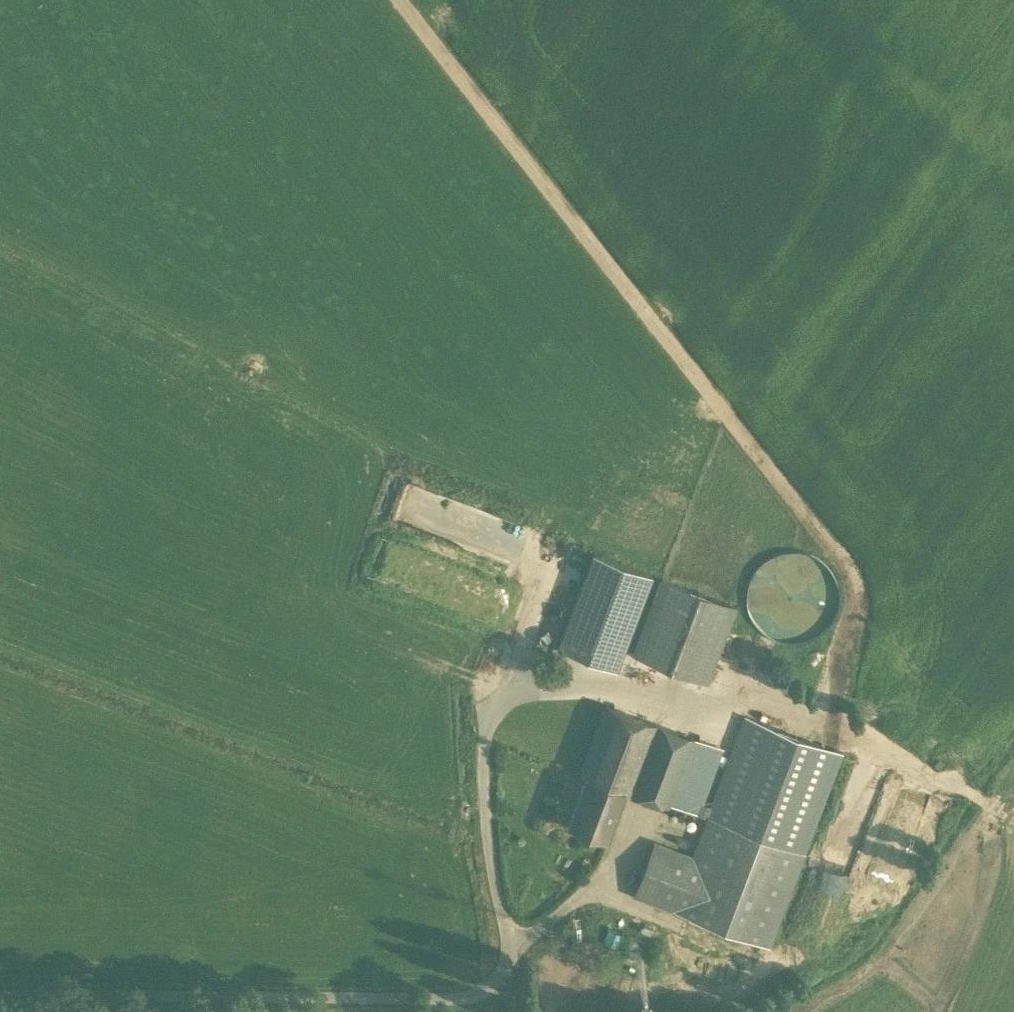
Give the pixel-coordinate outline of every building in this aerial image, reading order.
[(754,552),(750,635),(807,637),(808,612),(826,613),(828,555),(754,552)] [(652,575),(591,553),(556,647),(617,670),(652,575)] [(707,683),(736,607),(660,579),(631,655),(707,683)] [(635,895),(727,929),(769,945),(805,854),(842,751),(745,717),(729,756),(710,805),(701,801),(719,753),(721,746),(605,704),(578,774),(584,778),(568,824),(608,838),(624,793),(668,808),(670,802),(706,816),(689,860),(655,847),(635,895)]
